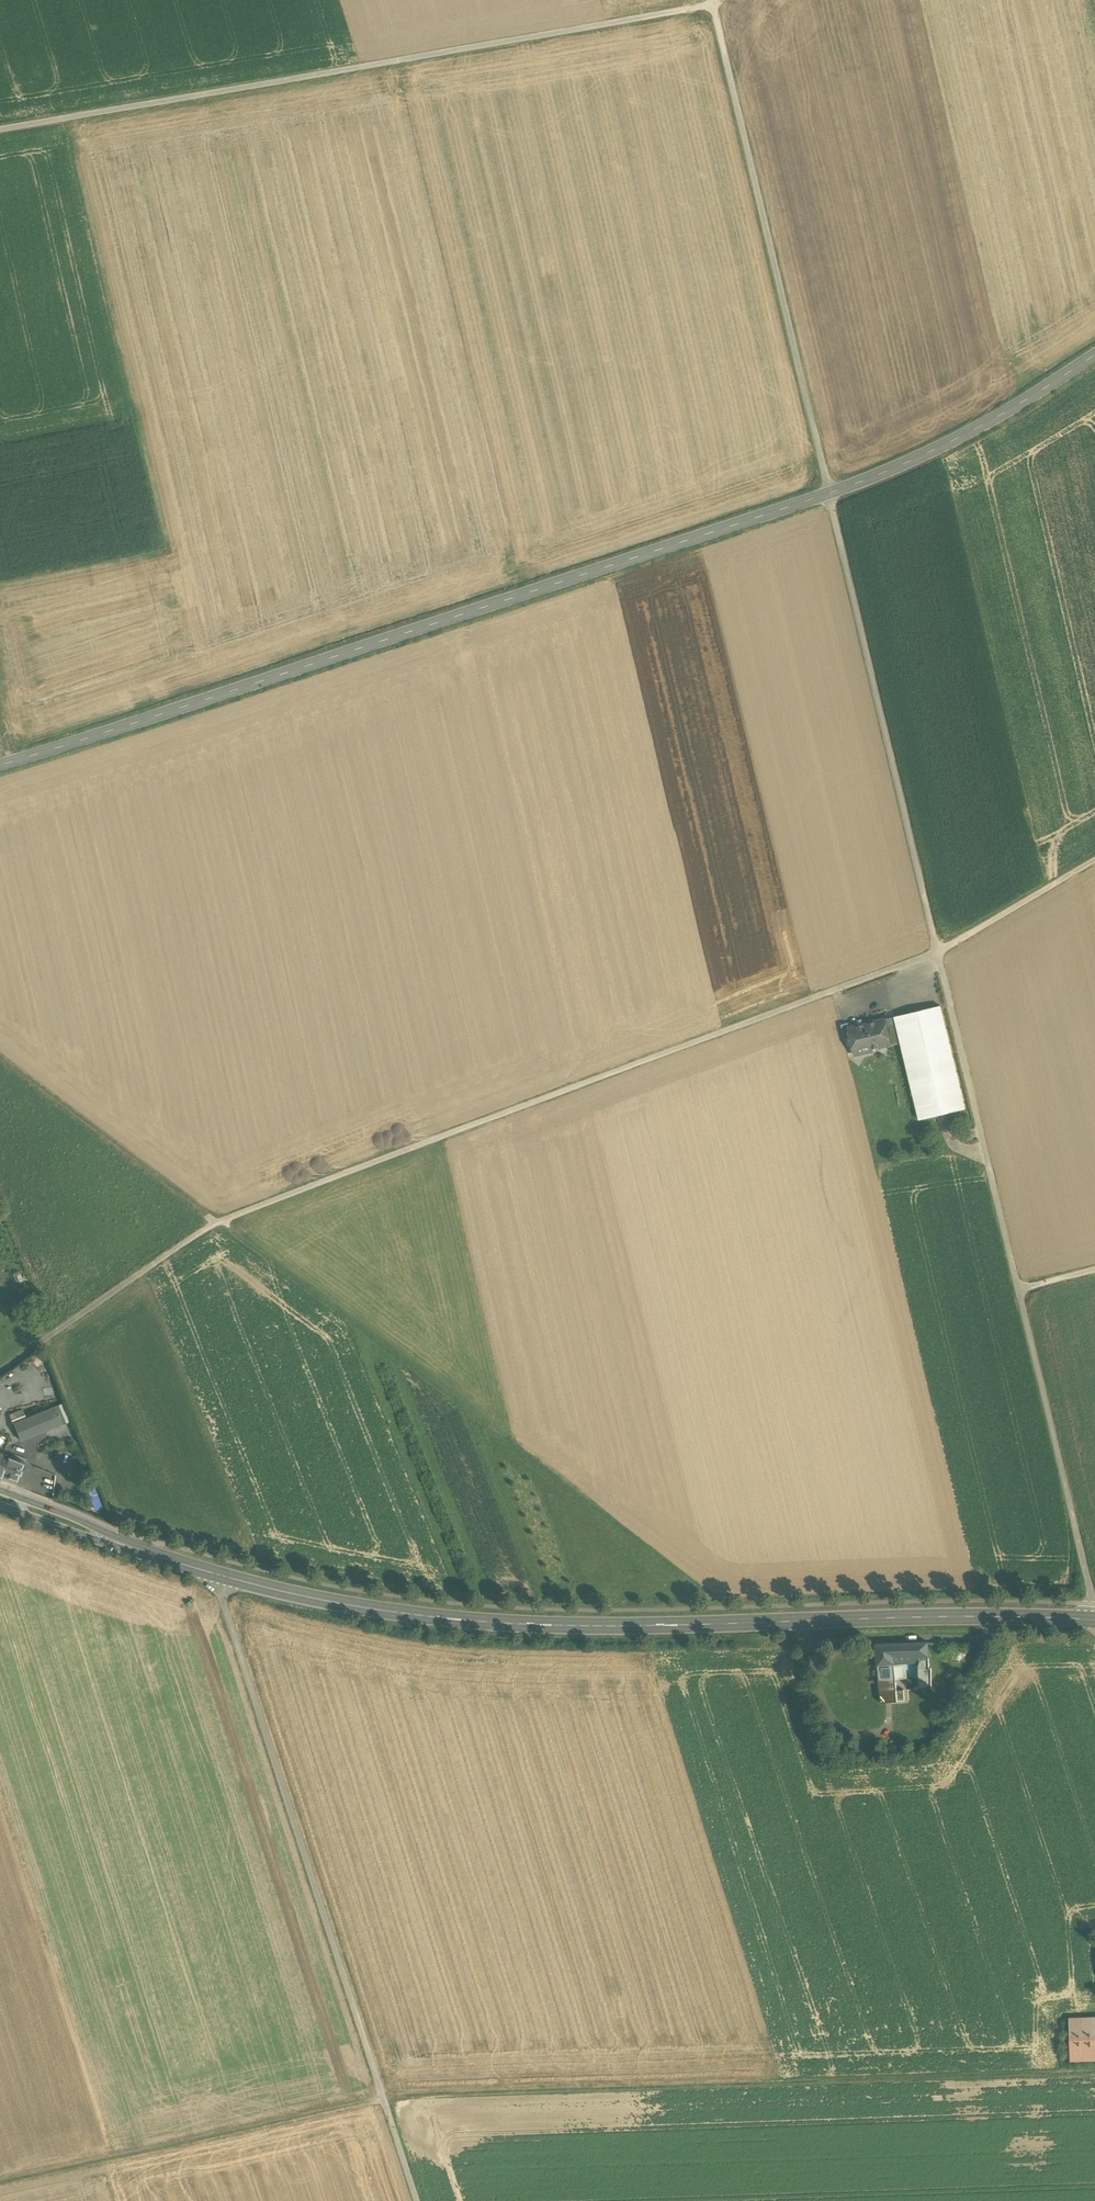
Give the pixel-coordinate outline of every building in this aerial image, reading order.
[(941,1006),(894,1017),(895,1021),(901,1044),(919,1121),(965,1110),(942,1010),(941,1008),(941,1006)] [(882,1042),(888,1040),(885,1024),(884,1020),(848,1028),(851,1038),(855,1056),(873,1052),(873,1049),(879,1048),(882,1042)] [(895,1021),(885,1024),(888,1040),(890,1047),(901,1044),(895,1021)] [(845,1040),(851,1038),(848,1028),(847,1024),(841,1025),(845,1040)] [(58,1405),(27,1415),(24,1408),(11,1412),(21,1440),(65,1425),(58,1405)] [(0,1462),(0,1474),(2,1475),(18,1481),(25,1463),(3,1454),(0,1462)] [(927,1643),(876,1645),(879,1680),(895,1679),(894,1666),(893,1655),(902,1655),(919,1655),(919,1664),(928,1664),(927,1643)] [(902,1655),(893,1655),(894,1666),(897,1665),(897,1663),(903,1663),(902,1655)] [(928,1664),(919,1664),(919,1688),(931,1688),(931,1669),(929,1669),(928,1664)] [(895,1679),(879,1680),(881,1702),(896,1701),(896,1690),(895,1679)] [(919,1688),(896,1690),(896,1701),(931,1698),(931,1688),(919,1688)] [(1070,2018),(1071,2060),(1094,2059),(1094,2018),(1070,2018)]
